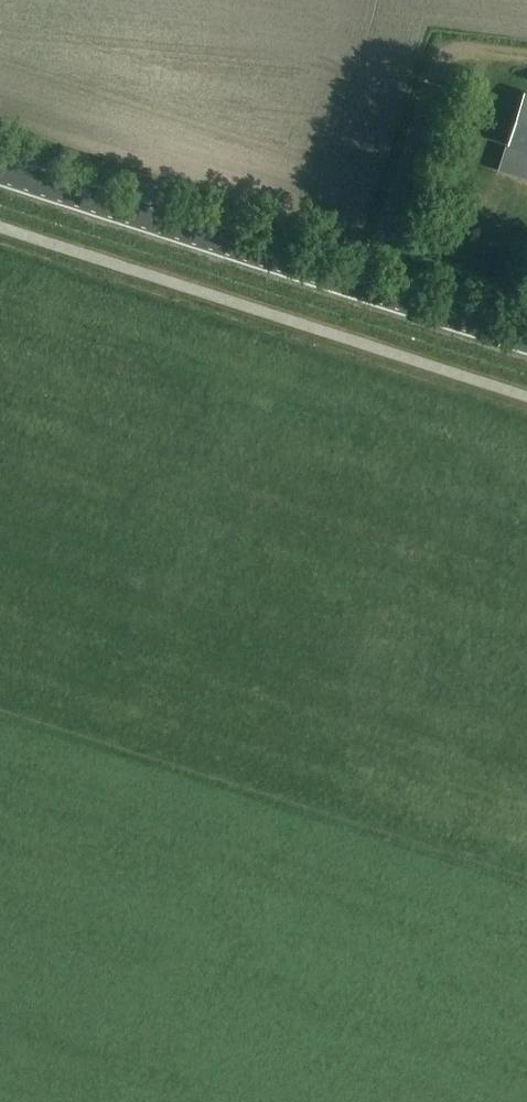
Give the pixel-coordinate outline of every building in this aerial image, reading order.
[(523,91),(507,142),(526,149),(526,92),(523,91)]
